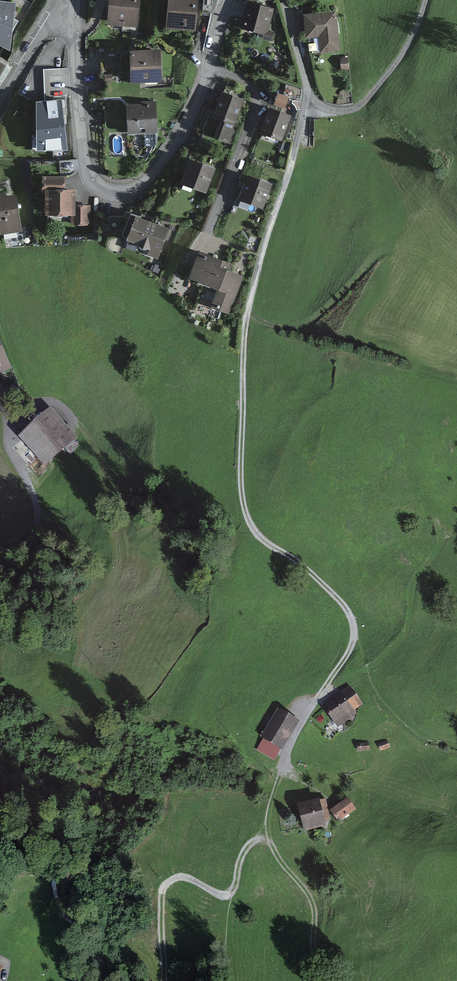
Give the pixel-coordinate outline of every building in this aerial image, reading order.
[(137,0),(112,0),(110,24),(135,26),(137,0)] [(203,0),(170,0),(170,23),(202,24),(203,0)] [(275,5),(256,0),(251,0),(245,23),(268,29),(275,5)] [(0,3),(0,44),(9,49),(15,5),(0,3)] [(340,48),(337,8),(304,11),(306,33),(320,32),(322,49),(340,48)] [(130,77),(164,76),(163,47),(129,48),(130,77)] [(288,93),(278,89),(275,99),(285,103),(288,93)] [(231,130),(241,99),(223,93),(216,115),(223,117),(216,137),(230,142),(234,131),(231,130)] [(129,131),(160,129),(158,94),(127,96),(129,131)] [(67,150),(63,99),(37,102),(38,150),(67,150)] [(283,136),(292,112),(270,104),(261,128),(283,136)] [(184,184),(205,191),(212,170),(191,163),(184,184)] [(71,223),(94,223),(94,199),(75,199),(74,169),(48,169),(48,176),(42,177),(42,185),(48,184),(48,216),(71,216),(71,223)] [(265,207),(273,182),(246,173),(238,198),(265,207)] [(0,198),(0,232),(19,229),(14,196),(0,198)] [(149,255),(157,258),(168,231),(137,218),(128,240),(151,249),(149,255)] [(230,309),(243,272),(230,268),(233,260),(204,249),(202,255),(198,254),(190,275),(210,283),(201,307),(221,314),(224,307),(230,309)] [(8,362),(0,341),(0,366),(8,362)] [(76,434),(50,410),(26,435),(52,460),(76,434)] [(335,722),(362,702),(352,687),(325,708),(335,722)] [(262,743),(277,752),(295,721),(280,712),(262,743)] [(383,749),(393,745),(390,740),(380,745),(383,749)] [(360,749),(372,747),(371,741),(359,743),(360,749)] [(348,800),(332,813),(339,821),(355,809),(348,800)] [(305,831),(324,826),(317,803),(299,808),(305,831)]
